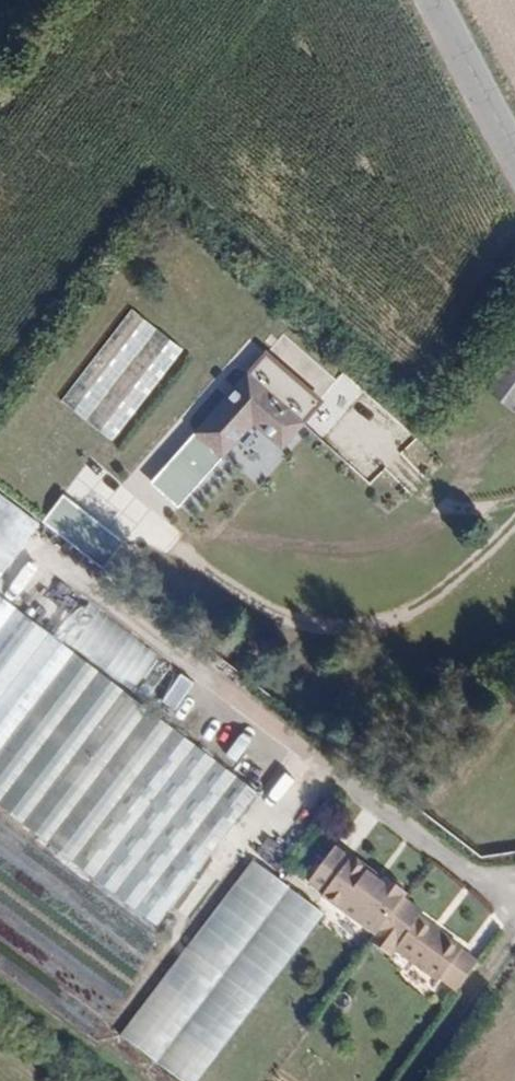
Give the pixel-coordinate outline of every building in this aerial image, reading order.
[(174,347),(130,313),(61,401),(106,435),(174,347)] [(269,352),(319,398),(335,381),(285,335),(269,352)] [(514,412),(514,379),(507,373),(491,395),(514,413),(514,412)] [(195,434),(223,458),(253,424),(281,449),(304,423),(248,375),(195,434)] [(107,441),(69,411),(0,499),(0,500),(39,530),(107,441)] [(371,483),(396,507),(410,493),(385,469),(371,483)] [(39,530),(0,500),(0,577),(2,578),(39,530)] [(70,582),(102,609),(111,598),(79,571),(70,582)] [(271,805),(0,596),(0,806),(170,935),(271,805)] [(165,701),(184,710),(197,683),(179,674),(165,701)] [(443,987),(467,952),(424,921),(428,916),(408,901),(411,897),(409,896),(408,890),(399,883),(393,884),(391,883),(390,885),(387,888),(372,877),(375,874),(357,861),(355,863),(340,852),(309,888),(325,899),(323,901),(379,941),(374,948),(394,963),(399,956),(443,987)] [(266,873),(199,960),(269,1014),(336,927),(266,873)] [(390,885),(375,874),(372,877),(387,888),(390,885)] [(132,1047),(177,1080),(218,1080),(269,1014),(199,960),(132,1047)]
